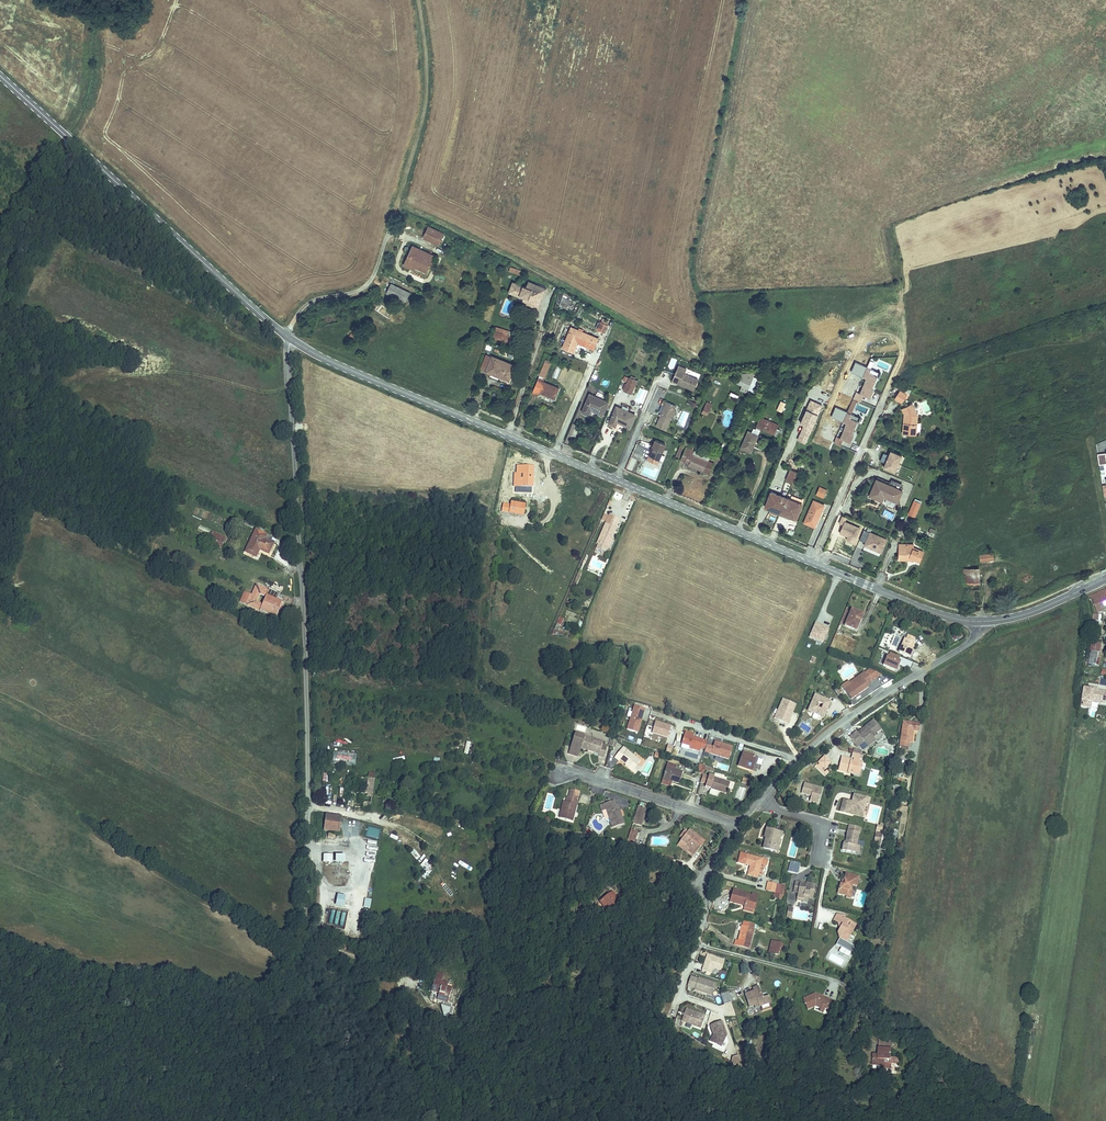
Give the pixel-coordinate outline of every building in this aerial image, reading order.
[(430,226),(425,237),(438,243),(443,233),(430,226)] [(432,255),(413,245),(404,264),(411,268),(414,262),(426,268),(432,255)] [(519,276),(521,271),(510,267),(508,272),(519,276)] [(544,294),(546,289),(528,281),(526,287),(513,282),(509,292),(520,296),(520,295),(524,296),(523,298),(523,299),(530,302),(531,300),(537,303),(542,293),(544,294)] [(395,284),(390,294),(409,304),(414,293),(395,284)] [(558,306),(568,309),(572,300),(567,298),(569,295),(563,292),(558,306)] [(538,308),(544,294),(542,293),(537,303),(531,300),(530,302),(523,299),(522,301),(538,308)] [(495,318),(493,322),(509,331),(511,327),(495,318)] [(602,321),(599,329),(604,331),(608,324),(602,321)] [(493,322),(490,328),(506,337),(507,334),(509,331),(493,322)] [(571,327),(563,347),(575,352),(578,343),(593,348),(598,337),(571,327)] [(481,368),(487,354),(485,353),(479,367),(481,368)] [(509,363),(487,354),(481,368),(487,370),(503,377),(509,363)] [(671,357),(668,368),(673,369),(676,359),(671,357)] [(540,371),(546,374),(552,361),(545,359),(540,371)] [(486,374),(504,382),(511,364),(509,363),(503,377),(487,370),(486,374)] [(687,367),(678,363),(672,378),(678,381),(678,379),(681,380),(680,383),(693,389),(698,378),(685,372),(687,367)] [(556,365),(551,377),(556,379),(561,367),(556,365)] [(866,387),(872,374),(863,371),(865,367),(861,365),(856,375),(860,377),(854,392),(856,393),(864,396),(868,388),(866,387)] [(873,375),(875,371),(865,367),(863,371),(872,374),(873,375)] [(751,382),(755,371),(739,374),(737,380),(743,383),(745,380),(751,382)] [(853,385),(858,376),(853,374),(849,383),(853,385)] [(544,379),(538,377),(531,393),(537,395),(540,390),(553,395),(557,385),(544,379)] [(629,377),(623,389),(630,393),(636,380),(629,377)] [(751,382),(745,380),(743,383),(740,389),(747,392),(751,382)] [(892,389),(888,395),(896,400),(900,394),(897,392),(899,389),(895,387),(893,390),(892,389)] [(641,388),(636,401),(643,404),(649,391),(641,388)] [(853,399),(856,393),(854,392),(850,390),(847,396),(853,399)] [(603,415),(609,402),(590,393),(582,411),(590,415),(592,410),(603,415)] [(786,400),(780,398),(775,408),(782,412),(786,400)] [(797,439),(806,443),(821,403),(809,398),(800,422),(803,423),(797,439)] [(665,399),(656,423),(666,427),(671,415),(673,409),(676,403),(665,399)] [(904,400),(895,406),(898,413),(898,422),(900,422),(899,429),(896,428),(896,432),(909,434),(911,414),(904,400)] [(630,425),(636,413),(617,404),(609,422),(615,425),(618,420),(630,425)] [(684,425),(688,412),(682,410),(678,423),(684,425)] [(846,433),(851,420),(843,416),(845,413),(841,411),(836,421),(840,422),(834,437),(836,438),(844,442),(848,434),(846,433)] [(853,421),(855,417),(845,413),(843,416),(851,420),(853,421)] [(760,415),(755,426),(773,435),(779,423),(760,415)] [(752,431),(746,429),(740,448),(752,452),(759,430),(753,428),(752,431)] [(833,444),(836,438),(834,437),(830,435),(827,442),(833,444)] [(667,443),(657,439),(654,446),(655,446),(651,455),(660,459),(667,443)] [(680,444),(675,456),(678,457),(683,445),(680,444)] [(655,446),(654,446),(648,458),(659,463),(660,459),(651,455),(655,446)] [(707,459),(692,452),(693,450),(686,446),(680,459),(684,461),(687,455),(689,457),(686,463),(707,472),(712,461),(707,459)] [(708,457),(693,450),(692,452),(707,459),(708,457)] [(903,456),(890,450),(883,468),(895,473),(903,456)] [(1098,451),(1099,463),(1105,462),(1105,451),(1098,451)] [(522,477),(531,479),(534,466),(524,464),(522,471),(523,471),(522,477)] [(785,482),(790,471),(782,467),(777,478),(785,482)] [(871,477),(869,482),(879,487),(881,482),(871,477)] [(879,487),(869,482),(861,499),(885,509),(895,488),(881,482),(879,487)] [(811,486),(808,493),(814,496),(818,489),(811,486)] [(764,490),(758,504),(766,508),(765,510),(771,512),(778,497),(764,490)] [(778,497),(771,512),(780,516),(781,514),(788,517),(794,504),(778,497)] [(508,499),(505,513),(517,516),(521,501),(508,499)] [(805,500),(795,521),(805,525),(815,505),(805,500)] [(906,502),(900,516),(904,518),(907,511),(910,512),(914,505),(906,502)] [(766,508),(758,504),(757,507),(763,509),(762,512),(770,515),(771,512),(765,510),(766,508)] [(771,512),(770,515),(781,521),(783,518),(787,520),(788,517),(781,514),(780,516),(771,512)] [(609,515),(597,544),(608,548),(620,520),(609,515)] [(270,538),(261,534),(258,532),(260,528),(252,524),(241,546),(252,551),(256,544),(265,548),(270,538)] [(222,536),(209,530),(205,540),(217,546),(222,536)] [(887,540),(863,530),(859,540),(864,543),(863,546),(882,554),(887,540)] [(919,562),(924,551),(913,546),(905,547),(905,545),(898,545),(899,560),(910,560),(910,557),(919,562)] [(973,572),(958,572),(958,601),(973,601),(973,572)] [(260,608),(266,610),(269,605),(278,610),(282,600),(276,597),(278,594),(268,589),(267,590),(254,584),(250,593),(246,591),(241,600),(260,609),(260,608)] [(1085,594),(1093,610),(1105,604),(1105,595),(1101,585),(1085,594)] [(269,605),(266,610),(275,615),(278,610),(269,605)] [(837,623),(849,628),(856,613),(844,608),(837,623)] [(823,643),(828,627),(814,622),(808,638),(823,643)] [(898,653),(909,657),(912,650),(910,649),(912,643),(914,638),(907,635),(905,640),(903,639),(898,653)] [(1084,648),(1081,662),(1091,663),(1093,650),(1084,648)] [(899,657),(889,653),(888,657),(886,656),(882,666),(895,671),(899,662),(898,661),(899,657)] [(865,678),(857,668),(852,672),(854,674),(846,681),(839,687),(847,696),(852,692),(851,690),(853,688),(855,690),(862,683),(860,681),(865,678)] [(844,679),(846,681),(854,674),(852,672),(844,679)] [(1105,704),(1105,702),(1105,689),(1083,686),(1080,706),(1091,708),(1092,702),(1105,704)] [(807,693),(800,709),(815,716),(823,701),(807,693)] [(788,724),(796,703),(781,697),(773,718),(788,724)] [(629,730),(635,711),(624,707),(618,727),(629,730)] [(896,714),(892,740),(899,742),(901,735),(904,735),(906,724),(911,724),(912,717),(896,714)] [(847,726),(840,732),(848,743),(854,738),(858,743),(866,736),(864,733),(867,730),(866,729),(872,725),(865,716),(857,722),(858,723),(855,726),(856,727),(851,731),(849,728),(847,726)] [(659,735),(662,723),(646,719),(643,730),(659,735)] [(858,723),(857,722),(849,728),(851,731),(856,727),(855,726),(858,723)] [(698,738),(684,734),(685,731),(676,729),(673,741),(681,743),(680,745),(691,748),(692,744),(696,745),(698,738)] [(600,744),(601,742),(573,733),(567,750),(577,754),(579,748),(586,750),(587,748),(594,750),(593,752),(597,754),(600,744)] [(720,755),(723,742),(705,737),(702,750),(720,755)] [(670,752),(673,745),(667,743),(665,751),(670,752)] [(605,746),(600,744),(597,754),(597,756),(601,757),(605,746)] [(622,746),(613,757),(617,761),(619,759),(626,765),(632,769),(636,764),(639,760),(622,746)] [(847,757),(848,750),(843,749),(841,748),(840,752),(841,753),(840,755),(840,757),(837,757),(837,755),(831,753),(828,766),(834,767),(835,765),(841,766),(840,769),(849,771),(851,764),(848,763),(849,757),(847,757)] [(333,751),(332,764),(356,766),(356,752),(333,751)] [(753,766),(755,760),(753,760),(755,754),(744,751),(741,762),(753,766)] [(815,766),(821,760),(814,754),(808,760),(809,761),(807,764),(806,763),(805,764),(814,773),(818,769),(816,768),(815,770),(811,767),(813,764),(815,766)] [(640,767),(636,764),(632,769),(626,765),(625,767),(635,774),(640,767)] [(682,771),(670,767),(669,768),(665,767),(661,779),(669,781),(669,780),(670,778),(672,779),(672,781),(678,783),(682,771)] [(370,809),(375,771),(368,770),(367,777),(358,776),(359,770),(355,769),(350,806),(370,809)] [(704,786),(710,788),(718,790),(726,793),(729,783),(707,776),(706,782),(704,786)] [(817,802),(821,787),(802,782),(800,792),(809,794),(808,800),(817,802)] [(739,786),(735,798),(742,801),(746,789),(739,786)] [(570,789),(568,796),(577,798),(579,791),(570,789)] [(870,797),(854,793),(853,798),(854,799),(853,801),(844,798),(841,809),(850,812),(852,808),(854,808),(853,809),(859,811),(860,807),(864,808),(866,802),(869,803),(870,797)] [(572,821),(576,804),(575,803),(567,801),(563,800),(562,800),(558,817),(572,821)] [(606,808),(612,827),(625,823),(622,816),(621,817),(618,810),(620,810),(619,804),(616,805),(614,800),(601,804),(602,810),(606,808)] [(636,810),(631,823),(640,826),(646,810),(637,807),(636,810)] [(862,815),(864,808),(860,807),(859,811),(853,809),(854,808),(852,808),(850,812),(862,815)] [(324,830),(339,831),(340,816),(325,814),(324,830)] [(846,842),(845,842),(843,848),(856,851),(858,845),(862,825),(850,823),(849,829),(848,829),(846,840),(846,842)] [(366,825),(364,837),(379,839),(381,827),(366,825)] [(630,829),(625,843),(631,845),(636,831),(630,829)] [(764,841),(762,848),(775,851),(776,845),(780,844),(781,839),(778,836),(779,831),(769,829),(767,837),(767,841),(764,841)] [(690,830),(689,832),(703,843),(705,841),(690,830)] [(703,843),(689,832),(684,838),(679,844),(686,849),(689,846),(691,848),(689,851),(694,855),(703,843)] [(686,849),(679,844),(677,847),(691,858),(694,855),(689,851),(691,848),(689,846),(686,849)] [(368,848),(368,860),(376,860),(377,848),(368,848)] [(333,862),(333,853),(323,853),(323,862),(333,862)] [(336,853),(335,862),(348,862),(348,854),(336,853)] [(767,861),(740,854),(737,865),(749,867),(747,877),(757,879),(758,876),(761,865),(765,866),(766,866),(767,861)] [(674,859),(666,855),(664,860),(672,863),(674,859)] [(797,874),(800,863),(790,861),(787,871),(797,874)] [(859,875),(844,872),(843,879),(844,880),(844,882),(842,881),(842,883),(840,883),(839,887),(838,887),(837,893),(847,895),(848,890),(851,889),(852,889),(853,884),(857,885),(859,875)] [(792,881),(790,892),(794,893),(794,897),(805,898),(805,897),(809,898),(812,883),(803,882),(803,883),(803,886),(796,885),(797,882),(792,881)] [(767,892),(779,895),(781,885),(769,882),(767,892)] [(614,899),(617,896),(612,890),(601,900),(611,911),(619,905),(614,899)] [(731,902),(744,905),(743,910),(753,912),(757,899),(752,898),(752,897),(746,895),(746,894),(734,891),(731,902)] [(344,906),(346,895),(338,893),(336,905),(344,906)] [(622,902),(617,896),(614,899),(619,905),(622,902)] [(582,906),(589,907),(589,897),(580,897),(580,903),(581,903),(581,906),(582,906)] [(364,907),(370,908),(372,899),(365,898),(364,907)] [(840,930),(838,929),(840,938),(847,941),(855,924),(856,923),(842,917),(843,914),(836,913),(833,919),(840,923),(843,925),(840,930)] [(755,924),(746,922),(744,926),(740,940),(737,939),(736,944),(749,947),(755,924)] [(783,944),(771,940),(767,953),(776,955),(778,948),(782,949),(783,944)] [(832,953),(828,959),(841,966),(844,960),(832,953)] [(705,957),(701,970),(712,974),(713,968),(721,970),(723,962),(705,957)] [(440,981),(442,975),(434,972),(430,991),(438,993),(437,1000),(448,1002),(451,989),(445,988),(440,987),(440,981)] [(716,984),(690,976),(686,987),(694,989),(694,991),(712,997),(716,984)] [(752,989),(753,993),(745,996),(749,1006),(753,1005),(755,1010),(759,1008),(759,1007),(769,1004),(767,997),(763,998),(759,987),(752,989)] [(732,1002),(728,992),(720,994),(724,1005),(732,1002)] [(815,993),(802,999),(807,1011),(815,1007),(830,1013),(835,1000),(815,993)] [(704,1016),(685,1010),(681,1022),(700,1029),(704,1016)] [(727,1036),(722,1022),(709,1026),(713,1034),(709,1042),(721,1048),(727,1036)] [(883,1038),(883,1046),(894,1047),(894,1039),(883,1038)] [(885,1063),(884,1067),(896,1067),(897,1055),(894,1055),(894,1047),(883,1046),(883,1052),(876,1051),(876,1063),(885,1063)] [(740,1056),(732,1055),(730,1063),(738,1065),(740,1056)]
